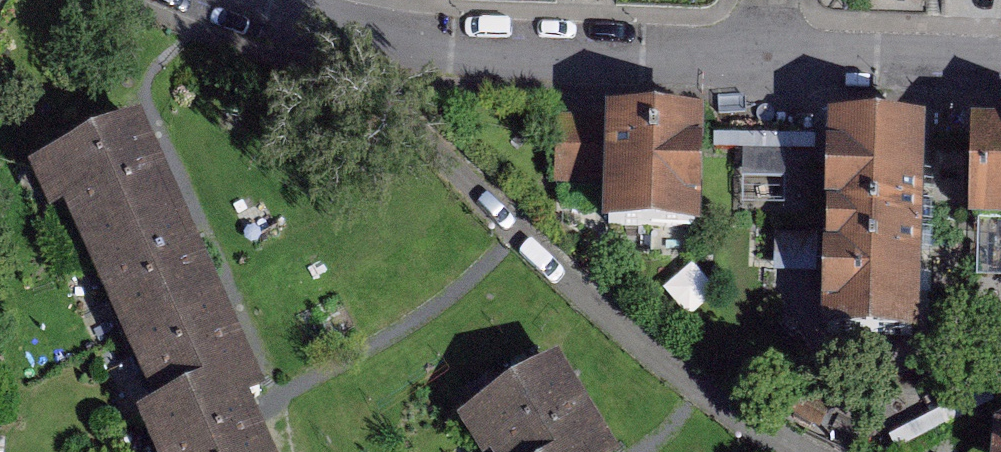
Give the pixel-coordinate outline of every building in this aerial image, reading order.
[(974,0),(843,0),(842,10),(974,11),(974,0)] [(743,114),(619,111),(617,216),(740,219),(743,114)] [(67,203),(157,398),(220,369),(235,401),(263,388),(138,118),(36,161),(59,207),(67,203)] [(963,122),(839,119),(837,231),(958,235),(963,122)] [(955,347),(958,235),(837,231),(833,343),(955,347)] [(235,401),(220,369),(157,398),(137,408),(159,451),(259,451),(235,401)] [(559,369),(464,434),(477,451),(616,451),(559,369)]
